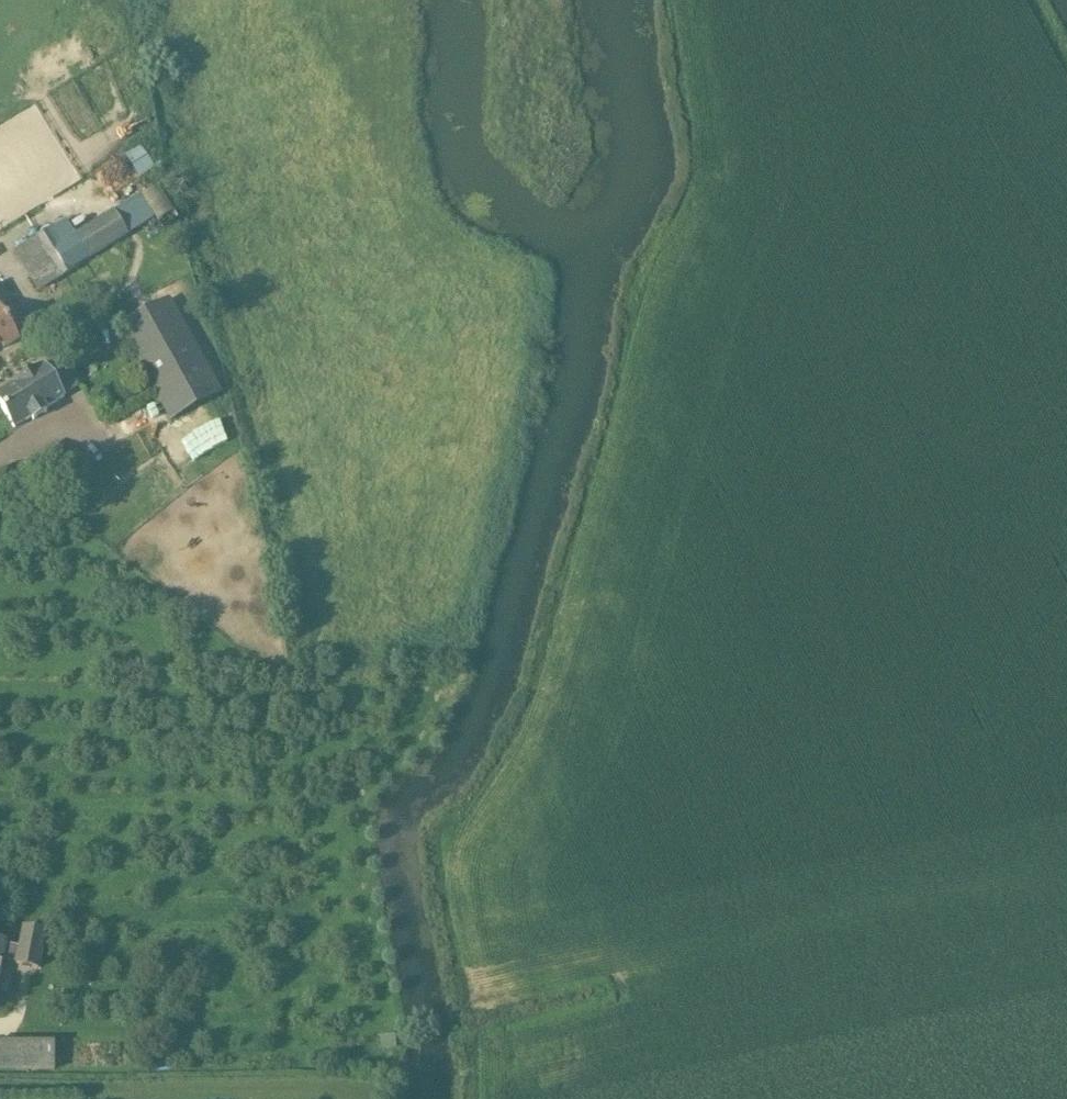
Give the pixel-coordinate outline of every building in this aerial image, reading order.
[(129,152),(140,174),(155,167),(144,145),(129,152)] [(114,212),(74,236),(88,261),(129,237),(114,212)] [(55,228),(15,252),(38,291),(88,261),(74,236),(64,242),(55,228)] [(3,347),(5,350),(19,341),(16,336),(25,331),(12,309),(10,305),(12,304),(0,285),(0,348),(3,347)] [(171,299),(118,327),(146,379),(138,382),(146,398),(154,393),(170,422),(223,394),(171,299)] [(0,393),(0,407),(13,428),(64,398),(45,366),(0,393)] [(154,402),(114,419),(121,437),(161,421),(154,402)] [(22,926),(14,965),(39,970),(46,931),(22,926)] [(55,1071),(55,1042),(0,1043),(0,1071),(55,1071)]
